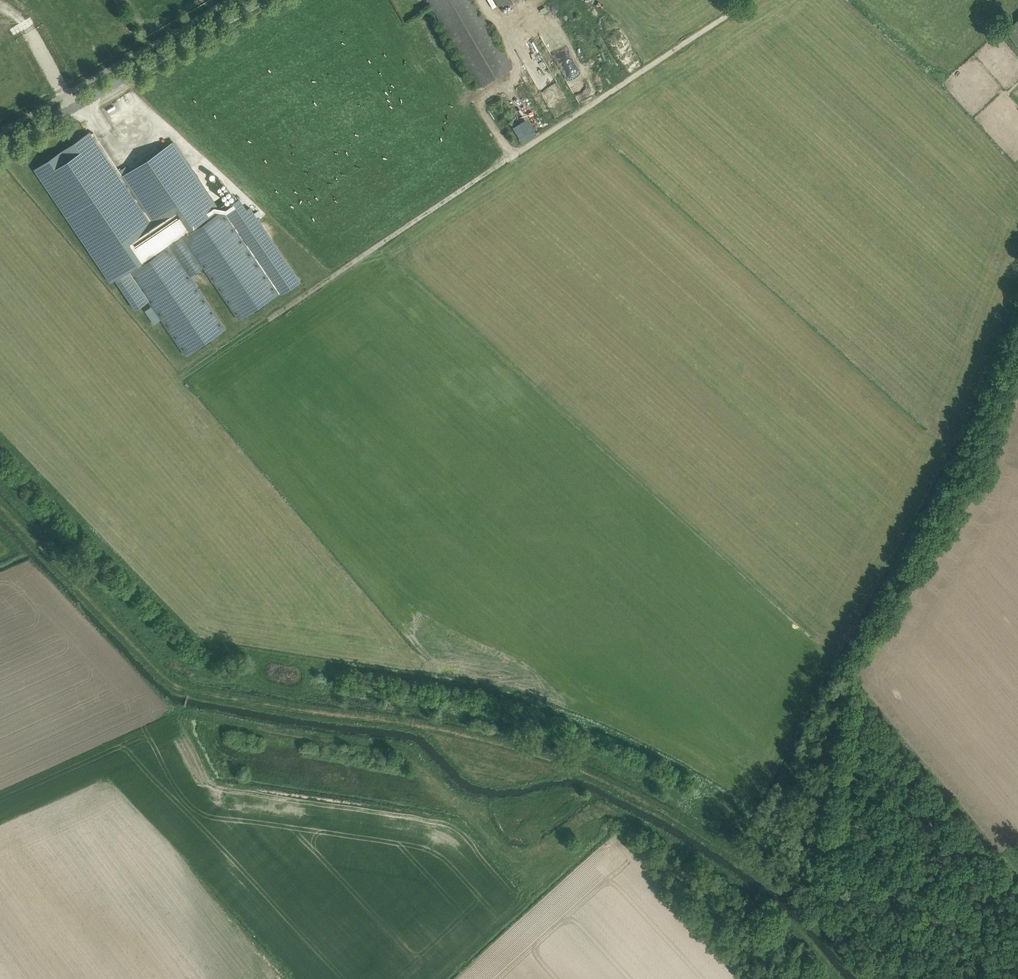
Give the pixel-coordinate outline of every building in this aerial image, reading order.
[(479,87),(513,67),(473,0),(428,0),(479,87)] [(1007,30),(1017,42),(1017,20),(1007,30)] [(526,117),(513,126),(523,141),(536,133),(526,117)] [(94,132),(36,171),(110,282),(116,279),(128,271),(220,210),(174,142),(130,172),(126,166),(119,170),(94,132)] [(239,198),(224,209),(282,294),(301,281),(250,206),(246,208),(239,198)] [(220,210),(128,271),(148,301),(152,306),(161,319),(185,355),(226,328),(194,281),(191,276),(196,272),(197,272),(201,269),(203,267),(239,320),(279,293),(222,209),(220,210)] [(128,271),(116,279),(136,309),(148,301),(128,271)]
